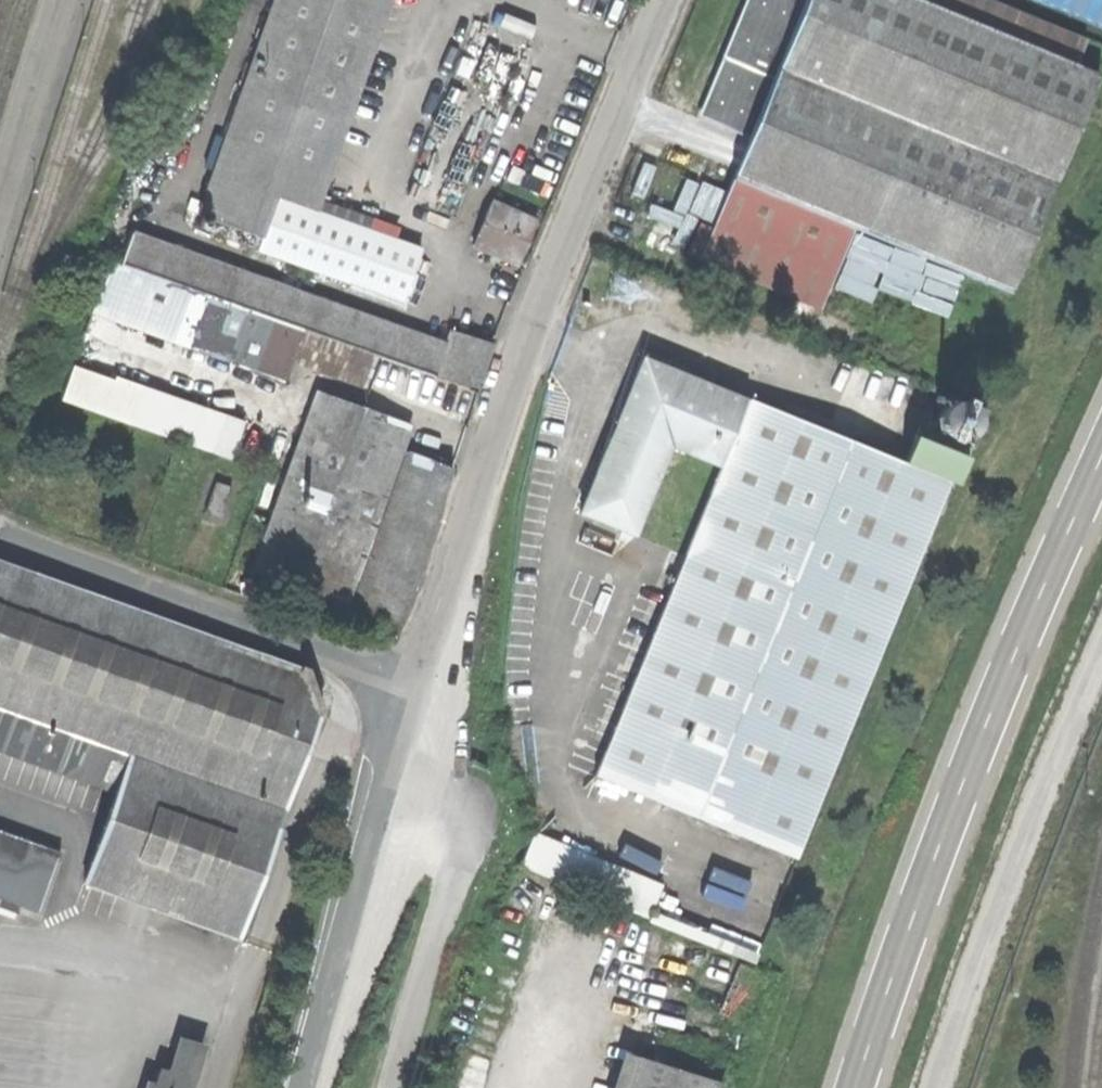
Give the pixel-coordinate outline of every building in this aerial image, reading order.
[(419,246),(315,209),(388,0),(271,0),(194,221),(401,297),(419,246)] [(824,312),(858,230),(1009,294),(1099,79),(1077,70),(1087,45),(979,0),(808,0),(807,4),(797,0),(756,0),(732,56),(706,117),(752,136),(700,260),(824,312)] [(454,217),(533,25),(481,2),(402,196),(454,217)] [(526,242),(536,219),(491,200),(473,244),(517,263),(526,242)] [(643,247),(683,263),(700,222),(661,206),(643,247)] [(130,225),(118,261),(357,346),(478,390),(494,342),(451,326),(445,340),(130,225)] [(75,304),(283,379),(293,352),(348,372),(357,346),(118,261),(94,252),(75,304)] [(597,775),(797,859),(921,554),(931,559),(941,536),(930,532),(950,483),(903,464),(749,400),(748,403),(644,359),(598,469),(581,511),(634,533),(671,443),(723,464),(597,775)] [(195,442),(234,456),(244,424),(76,364),(65,395),(195,442)] [(300,586),(396,619),(415,581),(452,466),(403,449),(412,423),(318,389),(300,438),(301,442),(273,520),(270,522),(253,570),(300,586)] [(932,420),(927,431),(964,447),(980,410),(948,397),(946,400),(938,397),(936,403),(940,404),(938,409),(942,410),(937,422),(932,420)] [(917,427),(903,464),(950,483),(955,485),(969,449),(964,447),(927,431),(917,427)] [(205,511),(221,517),(233,486),(217,481),(205,511)] [(83,882),(239,939),(280,822),(321,707),(308,671),(0,561),(0,750),(116,791),(83,882)] [(37,915),(60,852),(0,831),(0,898),(1,894),(21,901),(19,908),(37,915)] [(530,871),(652,922),(664,893),(542,842),(530,871)] [(723,1014),(750,1026),(770,977),(744,966),(723,1014)] [(188,1026),(174,1074),(157,1068),(151,1087),(193,1087),(210,1033),(188,1026)] [(651,1029),(640,1061),(694,1079),(704,1048),(651,1029)] [(716,1086),(694,1079),(640,1061),(639,1061),(630,1087),(716,1087),(716,1086)]
